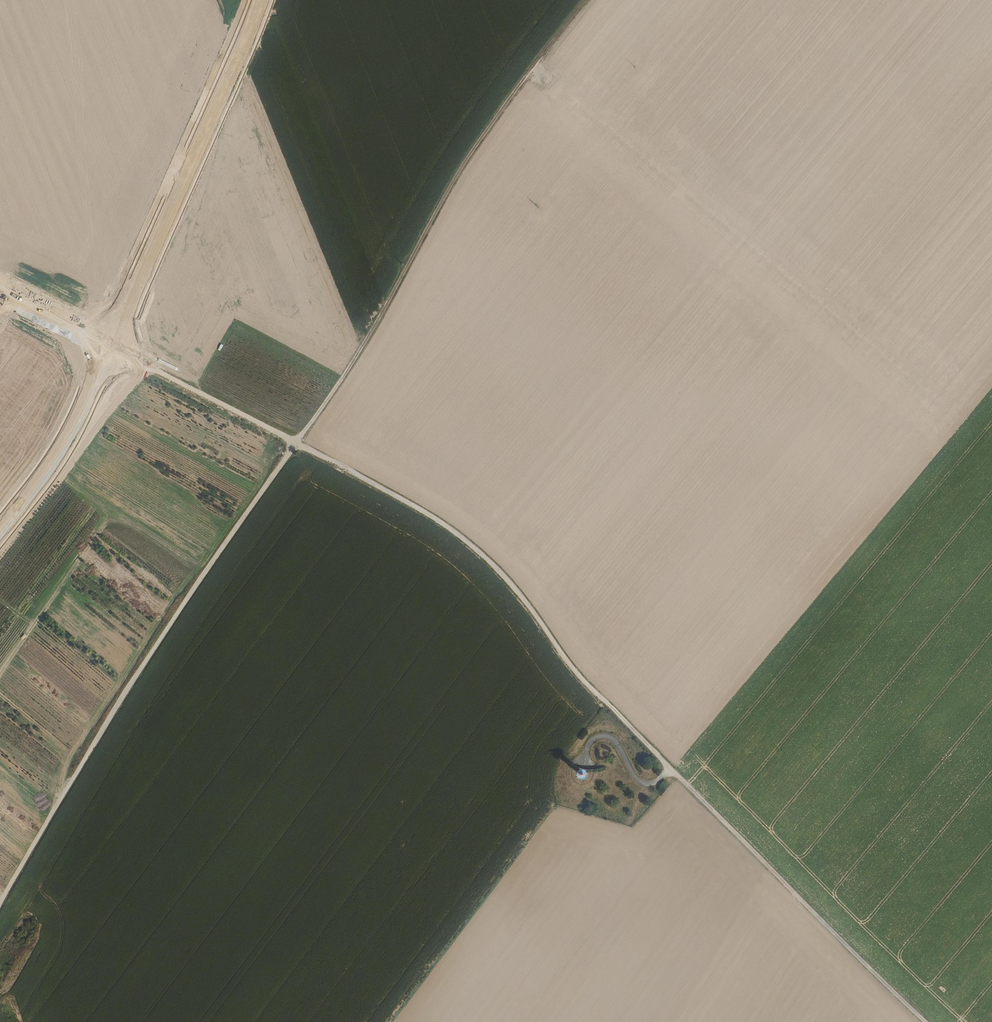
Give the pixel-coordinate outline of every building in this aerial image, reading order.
[(586,780),(588,779),(589,778),(590,776),(590,774),(589,772),(588,771),(586,770),(584,770),(583,770),(581,771),(580,772),(579,774),(579,775),(579,777),(580,778),(581,780),(583,780),(585,781),(586,780)]
